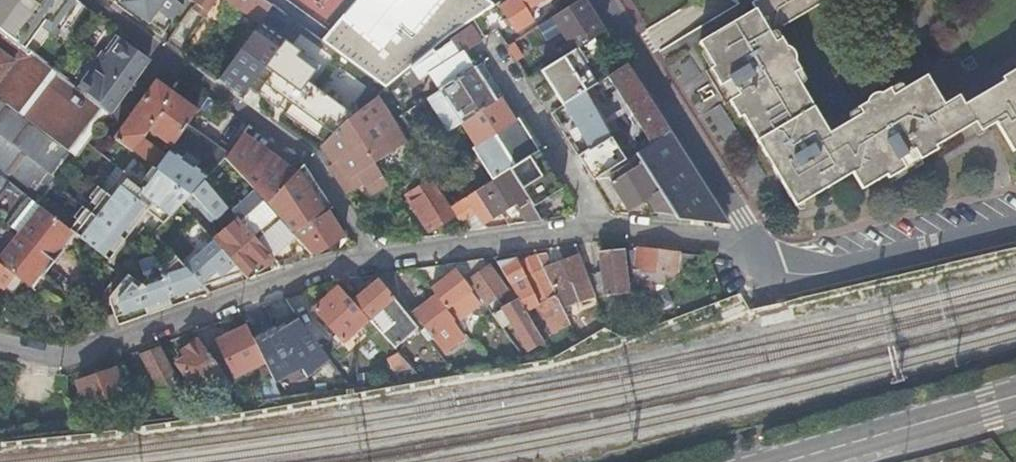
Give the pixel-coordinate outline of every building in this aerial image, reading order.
[(20,47),(25,51),(42,28),(56,38),(66,24),(81,5),(74,0),(0,0),(0,31),(20,47)] [(123,4),(147,22),(164,34),(184,6),(176,0),(126,0),(123,4)] [(194,5),(190,10),(202,19),(215,0),(187,0),(194,5)] [(236,6),(260,23),(262,21),(271,7),(262,0),(227,0),(236,6)] [(361,72),(423,0),(262,0),(271,7),(296,25),(361,72)] [(540,0),(512,0),(500,8),(515,33),(533,22),(526,9),(540,0)] [(583,0),(581,0),(574,5),(572,6),(553,18),(573,52),(576,51),(604,33),(583,0)] [(1001,80),(1003,84),(978,98),(963,107),(957,96),(943,105),(925,76),(892,95),(888,89),(856,109),(860,115),(829,133),(794,76),(799,72),(779,39),(775,41),(771,36),(830,0),(759,0),(749,6),(752,13),(697,47),(711,71),(718,82),(710,87),(723,109),(727,106),(737,122),(741,120),(755,143),(754,144),(794,210),(851,177),(860,194),(885,179),(896,172),(901,180),(922,167),(919,163),(936,152),(933,147),(958,132),(973,124),(979,135),(994,125),(1012,154),(1015,152),(1015,72),(1001,80)] [(81,5),(66,24),(71,28),(85,8),(81,5)] [(296,25),(271,7),(262,21),(268,25),(260,38),(272,47),(282,34),(287,38),(296,25)] [(441,44),(413,67),(421,80),(430,74),(441,90),(474,68),(464,52),(472,47),(480,41),(472,28),(443,48),(441,44)] [(10,183),(36,204),(38,206),(75,157),(77,159),(99,129),(110,114),(32,54),(31,56),(25,51),(20,47),(0,31),(0,175),(10,183)] [(116,36),(104,54),(108,57),(121,40),(116,36)] [(298,92),(317,66),(287,43),(267,70),(298,92)] [(542,72),(563,107),(583,94),(591,89),(596,85),(576,51),(573,52),(542,72)] [(670,135),(626,67),(596,85),(591,89),(594,94),(611,84),(651,147),(658,142),(670,135)] [(441,90),(462,124),(496,102),(474,68),(441,90)] [(704,76),(710,87),(718,82),(711,71),(704,76)] [(89,74),(80,86),(85,89),(93,77),(89,74)] [(117,141),(153,168),(157,171),(166,158),(143,141),(151,130),(174,147),(197,113),(157,83),(117,141)] [(313,149),(318,152),(321,149),(342,128),(347,123),(366,106),(347,87),(324,109),(338,124),(313,149)] [(583,94),(563,107),(576,129),(569,133),(573,142),(582,138),(588,151),(608,139),(583,94)] [(462,124),(476,146),(472,149),(493,181),(509,171),(538,151),(518,120),(514,122),(500,99),(496,102),(462,124)] [(166,158),(157,171),(191,196),(203,184),(224,162),(225,160),(226,159),(248,127),(237,119),(219,145),(222,148),(201,173),(171,151),(166,158)] [(342,128),(321,149),(332,166),(328,169),(344,193),(359,183),(361,186),(368,197),(387,186),(347,123),(342,128)] [(681,153),(670,135),(658,142),(651,147),(635,157),(647,174),(681,153)] [(274,193),(294,166),(263,143),(241,170),(274,193)] [(538,151),(509,171),(532,208),(562,189),(538,151)] [(628,161),(596,181),(612,209),(623,202),(612,185),(639,167),(656,194),(658,193),(647,174),(635,157),(628,161)] [(440,193),(421,163),(414,168),(425,186),(407,197),(429,232),(455,216),(451,209),(440,193)] [(330,210),(303,166),(267,205),(266,207),(292,236),(327,213),(330,210)] [(658,214),(658,219),(676,221),(658,193),(656,194),(639,167),(612,185),(623,202),(629,211),(647,200),(656,213),(658,214)] [(77,220),(69,230),(74,235),(78,238),(109,263),(149,214),(164,226),(166,223),(182,207),(191,196),(157,171),(153,168),(140,185),(124,172),(106,194),(101,190),(93,201),(85,210),(77,220)] [(708,195),(691,168),(680,175),(677,169),(673,168),(667,172),(667,175),(670,181),(662,187),(678,215),(708,195)] [(493,181),(484,187),(500,213),(516,203),(523,214),(519,217),(522,222),(526,221),(527,223),(541,222),(538,217),(532,208),(509,171),(493,181)] [(890,186),(901,180),(896,172),(885,179),(890,186)] [(345,196),(361,186),(359,183),(344,193),(345,196)] [(478,191),(451,209),(455,216),(458,221),(467,215),(464,210),(471,206),(482,224),(500,213),(484,187),(478,191)] [(89,198),(93,201),(101,190),(97,188),(89,198)] [(228,211),(210,191),(199,201),(217,221),(228,211)] [(232,215),(238,222),(270,257),(274,262),(277,265),(293,259),(288,244),(294,239),(292,236),(266,207),(255,194),(232,215)] [(728,226),(710,198),(703,203),(704,214),(710,225),(728,226)] [(467,215),(477,231),(485,230),(482,224),(471,206),(464,210),(467,215)] [(0,261),(0,264),(17,278),(29,287),(33,290),(41,280),(47,280),(68,251),(66,246),(74,235),(69,230),(40,207),(0,261)] [(73,218),(77,220),(85,210),(81,207),(73,218)] [(327,213),(292,236),(294,239),(297,242),(310,257),(321,249),(323,251),(326,249),(342,239),(327,213)] [(238,222),(214,243),(244,276),(245,278),(266,261),(270,257),(238,222)] [(195,251),(181,264),(206,292),(209,295),(249,282),(245,278),(244,276),(214,243),(213,241),(202,229),(196,223),(181,236),(195,251)] [(68,251),(78,238),(74,235),(66,246),(68,251)] [(592,245),(575,247),(579,257),(584,271),(595,270),(592,245)] [(159,267),(172,255),(169,251),(157,262),(159,267)] [(638,253),(628,254),(631,271),(636,292),(638,303),(655,291),(652,284),(661,284),(662,287),(697,264),(703,263),(701,257),(698,259),(638,251),(638,253)] [(636,292),(631,271),(625,271),(622,253),(600,255),(603,274),(604,288),(605,296),(636,292)] [(115,316),(119,327),(209,295),(206,292),(181,264),(174,257),(172,255),(159,267),(161,272),(152,275),(143,286),(130,276),(111,298),(111,299),(111,300),(110,300),(110,301),(110,302),(110,303),(111,304),(115,316)] [(545,256),(536,258),(552,291),(570,285),(577,304),(594,298),(584,271),(579,257),(551,268),(545,256)] [(517,261),(498,265),(511,288),(519,302),(526,314),(538,308),(552,335),(569,326),(552,291),(536,258),(519,265),(517,261)] [(483,261),(454,265),(502,331),(512,325),(528,352),(542,343),(526,314),(519,302),(504,310),(496,299),(505,292),(483,261)] [(1,278),(11,286),(17,278),(0,264),(0,279),(1,278)] [(455,274),(430,291),(436,299),(452,320),(455,323),(478,306),(455,274)] [(597,289),(604,288),(603,274),(595,275),(597,289)] [(41,280),(33,290),(37,293),(47,280),(41,280)] [(346,282),(339,288),(350,300),(357,294),(346,282)] [(378,282),(353,304),(368,320),(369,321),(381,311),(395,328),(407,317),(378,282)] [(350,300),(339,288),(315,311),(343,343),(368,320),(353,304),(350,300)] [(452,320),(436,299),(414,317),(444,355),(463,339),(451,322),(452,320)] [(108,319),(111,330),(119,327),(115,316),(108,319)] [(265,363),(248,328),(219,343),(227,358),(236,376),(265,363)] [(343,378),(311,336),(293,349),(315,382),(343,378)] [(206,350),(199,340),(183,353),(187,358),(179,365),(197,388),(204,382),(209,388),(225,376),(216,363),(206,350)] [(206,350),(216,363),(227,358),(219,343),(206,350)] [(159,403),(180,391),(160,350),(144,358),(159,388),(153,392),(159,403)] [(175,359),(179,365),(187,358),(183,353),(175,359)] [(413,370),(398,354),(388,360),(395,373),(413,370)] [(0,367),(0,383),(8,385),(12,370),(0,367)] [(86,405),(122,391),(115,371),(79,384),(86,405)] [(128,393),(135,414),(150,412),(144,393),(128,393)]
